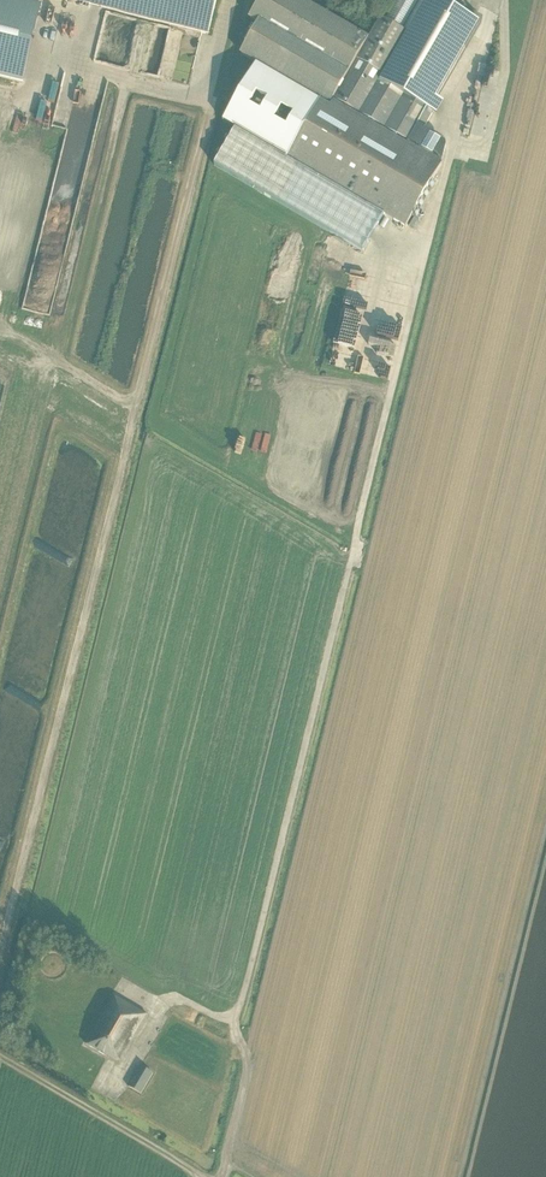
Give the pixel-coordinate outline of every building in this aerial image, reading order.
[(42,5),(20,0),(0,0),(0,76),(23,82),(42,5)] [(155,21),(209,34),(217,0),(71,0),(155,21)] [(305,0),(259,0),(249,18),(257,23),(240,54),(256,63),(222,122),(236,130),(216,162),(364,251),(385,215),(406,227),(442,164),(414,147),(433,114),(429,112),(476,25),(463,18),(465,14),(442,0),(395,0),(391,7),(384,2),(380,8),(388,13),(385,19),(381,17),(369,37),(305,0)] [(449,155),(457,139),(445,134),(437,150),(449,155)] [(4,169),(9,150),(0,147),(0,168),(4,169)] [(362,337),(357,355),(363,356),(368,338),(362,337)] [(115,995),(115,996),(86,1044),(120,1063),(149,1015),(115,995)] [(141,1065),(128,1086),(142,1094),(154,1073),(141,1065)]
